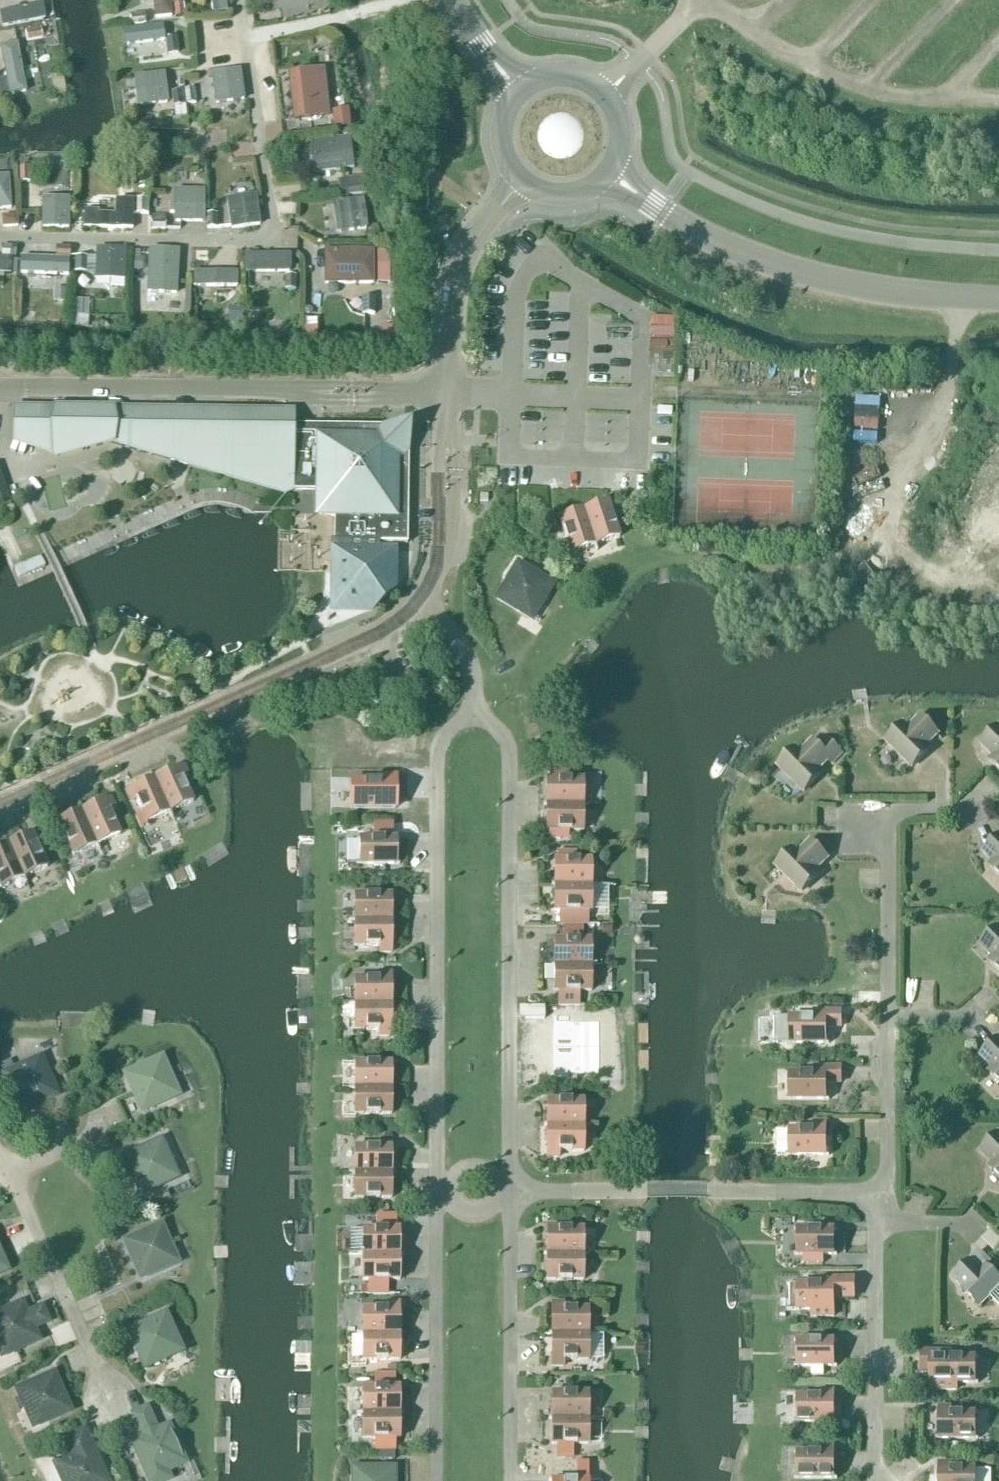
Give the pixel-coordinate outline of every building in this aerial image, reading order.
[(0,2),(0,18),(48,14),(47,0),(25,0),(0,2)] [(175,28),(162,29),(162,21),(131,23),(133,48),(176,46),(175,28)] [(13,87),(30,84),(21,34),(3,37),(13,87)] [(327,59),(290,64),(297,114),(334,109),(327,59)] [(216,96),(248,93),(245,61),(213,64),(216,96)] [(169,99),(169,87),(137,87),(137,99),(169,99)] [(351,100),(334,103),(337,122),(354,119),(351,100)] [(355,131),(314,132),(315,163),(356,162),(355,131)] [(13,167),(0,168),(0,202),(14,202),(13,167)] [(229,190),(233,221),(264,216),(259,185),(229,190)] [(138,206),(151,206),(151,191),(119,191),(119,204),(87,204),(87,220),(138,220),(138,206)] [(332,225),(370,223),(368,192),(330,194),(332,225)] [(195,210),(227,210),(227,198),(195,198),(195,210)] [(41,233),(69,233),(69,200),(41,200),(41,233)] [(72,268),(73,239),(59,239),(59,249),(23,249),(22,267),(72,268)] [(98,249),(76,249),(75,272),(128,274),(129,240),(98,239),(98,249)] [(149,285),(181,286),(182,241),(151,240),(149,285)] [(327,276),(394,274),(393,240),(327,242),(327,276)] [(295,265),(294,245),(246,246),(247,266),(295,265)] [(0,258),(0,274),(10,274),(11,259),(0,258)] [(196,264),(197,280),(241,278),(240,262),(196,264)] [(77,292),(76,320),(92,321),(93,292),(77,292)] [(320,491),(319,514),(334,514),(334,542),(379,543),(407,543),(410,455),(405,455),(405,442),(392,430),(380,430),(380,425),(294,425),(294,411),(15,407),(14,436),(54,448),(53,452),(112,437),(291,488),(291,491),(320,491)] [(0,467),(0,507),(12,503),(0,467)] [(608,502),(584,510),(595,545),(619,537),(608,502)] [(571,553),(595,545),(584,510),(559,518),(571,553)] [(379,551),(379,543),(334,542),(333,609),(370,610),(392,589),(393,551),(379,551)] [(553,585),(518,564),(497,599),(532,620),(553,585)] [(908,731),(903,726),(887,741),(913,767),(928,751),(924,747),(937,733),(922,718),(908,731)] [(997,728),(982,743),(995,757),(991,761),(998,770),(998,729),(997,728)] [(816,771),(828,759),(833,763),(842,754),(830,742),(822,750),(813,742),(800,755),(794,750),(779,766),(805,791),(820,775),(816,771)] [(193,802),(183,779),(189,776),(184,766),(155,779),(170,812),(193,802)] [(351,782),(351,808),(396,808),(396,776),(383,776),(383,782),(351,782)] [(131,802),(136,800),(147,823),(170,812),(155,779),(126,792),(131,802)] [(546,780),(546,806),(584,806),(584,780),(546,780)] [(110,812),(116,809),(111,798),(82,811),(97,845),(121,835),(110,812)] [(584,806),(546,806),(546,831),(584,831),(584,806)] [(60,821),(58,821),(74,856),(97,845),(82,811),(60,821)] [(373,823),(373,832),(393,832),(393,823),(373,823)] [(9,844),(24,878),(47,867),(32,833),(9,844)] [(990,866),(998,875),(998,837),(985,851),(995,862),(990,866)] [(360,864),(396,865),(396,839),(360,838),(360,864)] [(798,855),(792,850),(777,865),(803,891),(818,875),(814,871),(827,858),(811,842),(798,855)] [(9,844),(0,848),(0,887),(1,888),(24,878),(9,844)] [(592,860),(554,860),(554,886),(592,886),(592,860)] [(592,886),(554,886),(554,911),(592,911),(592,886)] [(392,897),(392,896),(392,895),(355,895),(355,921),(391,921),(392,897)] [(380,946),(380,952),(391,952),(391,921),(355,921),(354,946),(380,946)] [(583,926),(562,926),(562,935),(583,935),(583,926)] [(997,928),(981,944),(995,957),(990,962),(998,970),(998,930),(997,928)] [(554,940),(554,966),(591,966),(591,940),(554,940)] [(591,966),(554,966),(554,991),(591,991),(591,966)] [(380,973),(380,979),(354,979),(354,1005),(391,1005),(391,973),(380,973)] [(580,997),(557,997),(557,1007),(580,1007),(580,997)] [(790,1001),(790,1011),(807,1012),(807,1001),(790,1001)] [(354,1030),(380,1030),(380,1036),(391,1036),(391,1005),(354,1005),(354,1030)] [(829,1042),(826,1042),(826,1027),(841,1027),(841,1011),(815,1011),(815,1017),(787,1017),(787,1043),(829,1044),(829,1042)] [(554,1016),(554,1048),(601,1048),(601,1022),(569,1022),(569,1016),(554,1016)] [(997,1039),(981,1055),(995,1068),(990,1073),(998,1081),(998,1041),(997,1039)] [(554,1048),(554,1079),(569,1079),(569,1073),(601,1073),(601,1048),(554,1048)] [(20,1112),(58,1095),(41,1057),(14,1069),(4,1074),(20,1112)] [(142,1112),(179,1095),(162,1057),(125,1074),(142,1112)] [(0,1064),(0,1066),(4,1074),(14,1069),(10,1060),(0,1064)] [(354,1089),(392,1089),(392,1063),(354,1063),(354,1089)] [(814,1067),(814,1073),(786,1073),(786,1100),(829,1100),(829,1098),(826,1098),(826,1083),(841,1083),(841,1067),(814,1067)] [(354,1114),(392,1114),(392,1089),(354,1089),(354,1114)] [(547,1126),(583,1126),(583,1100),(547,1100),(547,1126)] [(787,1131),(776,1131),(776,1155),(787,1155),(787,1156),(830,1156),(830,1154),(826,1154),(826,1121),(815,1122),(815,1130),(787,1130),(787,1131)] [(547,1158),(558,1158),(558,1152),(583,1152),(583,1126),(547,1126),(547,1158)] [(981,1150),(995,1163),(990,1168),(998,1177),(998,1137),(997,1135),(981,1150)] [(141,1194),(178,1178),(161,1140),(124,1157),(141,1194)] [(354,1147),(354,1173),(392,1173),(392,1147),(354,1147)] [(392,1198),(392,1173),(354,1173),(354,1198),(392,1198)] [(161,1225),(124,1241),(141,1279),(178,1262),(161,1225)] [(363,1255),(400,1255),(400,1229),(363,1229),(363,1255)] [(584,1229),(546,1229),(546,1255),(584,1255),(584,1229)] [(795,1229),(795,1255),(838,1255),(837,1229),(795,1229)] [(954,1278),(965,1288),(963,1290),(978,1305),(998,1285),(998,1280),(986,1267),(990,1262),(979,1251),(969,1261),(970,1262),(954,1278)] [(400,1255),(363,1255),(363,1280),(400,1280),(400,1255)] [(584,1255),(546,1255),(546,1280),(584,1280),(584,1255)] [(795,1284),(789,1284),(789,1310),(795,1310),(810,1310),(810,1315),(834,1315),(834,1310),(837,1310),(837,1309),(834,1309),(834,1299),(855,1299),(855,1278),(834,1278),(823,1278),(823,1284),(795,1284)] [(367,1285),(367,1294),(388,1294),(388,1285),(367,1285)] [(22,1303),(0,1313),(0,1353),(2,1357),(39,1340),(34,1328),(48,1322),(42,1307),(27,1314),(22,1303)] [(399,1303),(388,1303),(388,1309),(363,1309),(363,1335),(399,1335),(399,1303)] [(589,1309),(564,1309),(564,1303),(552,1303),(552,1335),(589,1335),(589,1309)] [(145,1368),(183,1351),(166,1314),(128,1331),(145,1368)] [(400,1360),(400,1359),(399,1335),(363,1335),(363,1360),(400,1360)] [(564,1366),(564,1360),(589,1360),(589,1335),(552,1335),(552,1366),(564,1366)] [(837,1340),(795,1340),(795,1366),(837,1366),(837,1340)] [(951,1351),(922,1351),(922,1371),(930,1371),(930,1390),(957,1390),(957,1383),(979,1383),(979,1382),(976,1382),(976,1359),(979,1359),(979,1357),(951,1357),(951,1351)] [(54,1373),(17,1390),(34,1427),(71,1411),(54,1373)] [(395,1374),(374,1374),(374,1383),(395,1383),(395,1374)] [(362,1387),(362,1413),(400,1413),(400,1387),(362,1387)] [(822,1390),(822,1396),(795,1396),(795,1422),(837,1422),(837,1421),(834,1421),(834,1390),(822,1390)] [(589,1393),(551,1393),(551,1419),(589,1419),(589,1393)] [(129,1414),(140,1438),(131,1442),(149,1480),(165,1480),(170,1479),(167,1471),(185,1463),(169,1425),(159,1430),(148,1405),(129,1414)] [(979,1413),(951,1413),(951,1407),(939,1407),(939,1437),(936,1438),(936,1439),(979,1439),(979,1413)] [(400,1439),(400,1413),(362,1413),(362,1439),(400,1439)] [(589,1419),(551,1419),(551,1444),(589,1444),(589,1419)] [(83,1429),(60,1439),(69,1457),(54,1464),(62,1480),(107,1480),(92,1447),(83,1429)] [(53,1441),(45,1445),(49,1453),(57,1449),(53,1441)] [(798,1452),(798,1478),(834,1478),(834,1446),(823,1446),(823,1452),(798,1452)] [(378,1452),(378,1460),(394,1460),(394,1452),(384,1452),(378,1452)] [(951,1469),(951,1463),(939,1463),(939,1480),(979,1480),(979,1469),(951,1469)] [(394,1468),(353,1468),(353,1480),(394,1480),(394,1468)]
